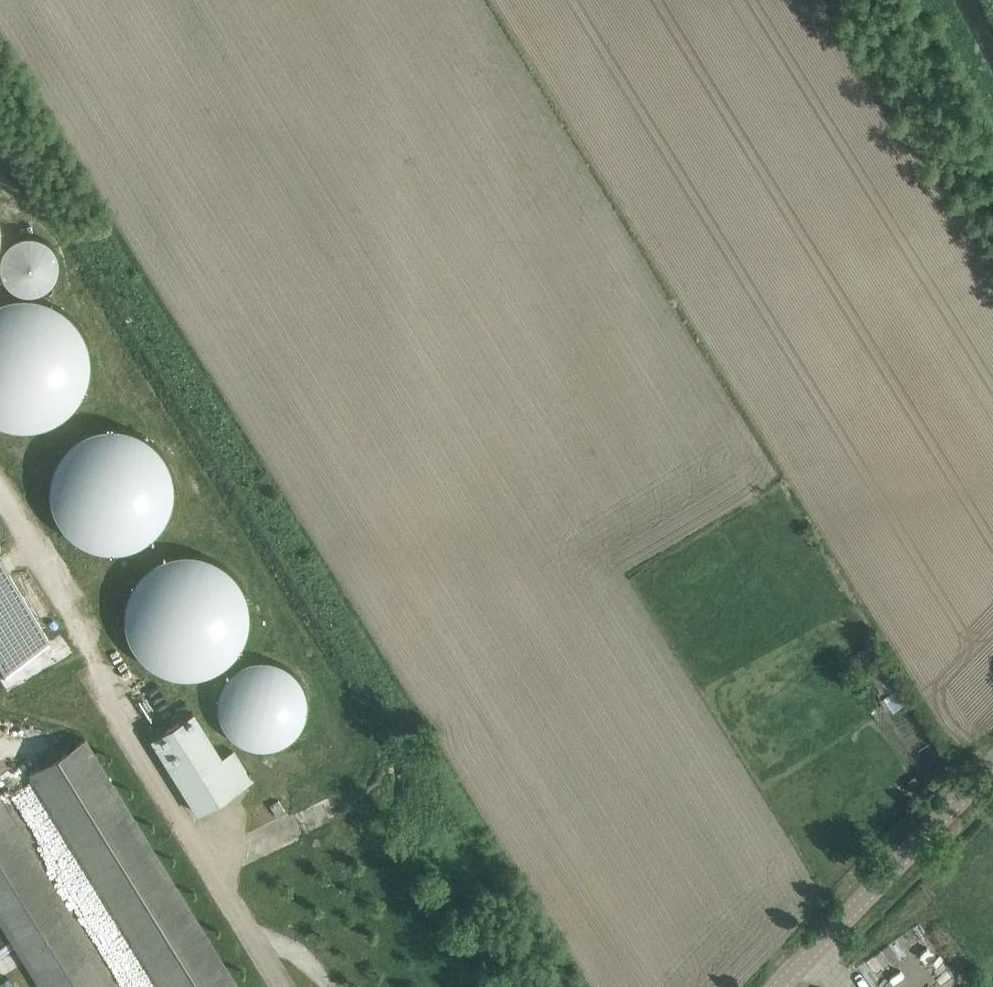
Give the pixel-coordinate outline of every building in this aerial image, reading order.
[(86,346),(58,302),(30,294),(4,295),(0,297),(0,422),(20,427),(42,427),(74,407),(84,370),(84,356),(86,346)] [(127,544),(163,534),(166,481),(151,428),(104,426),(54,440),(51,492),(65,541),(127,544)] [(52,640),(0,553),(0,671),(52,640)] [(238,555),(129,557),(131,671),(240,669),(238,555)] [(152,738),(198,813),(252,780),(233,750),(220,757),(193,712),(152,738)] [(29,773),(162,986),(239,986),(85,739),(29,773)] [(0,796),(0,921),(41,986),(119,986),(0,796)] [(920,930),(873,958),(885,977),(931,949),(920,930)]
